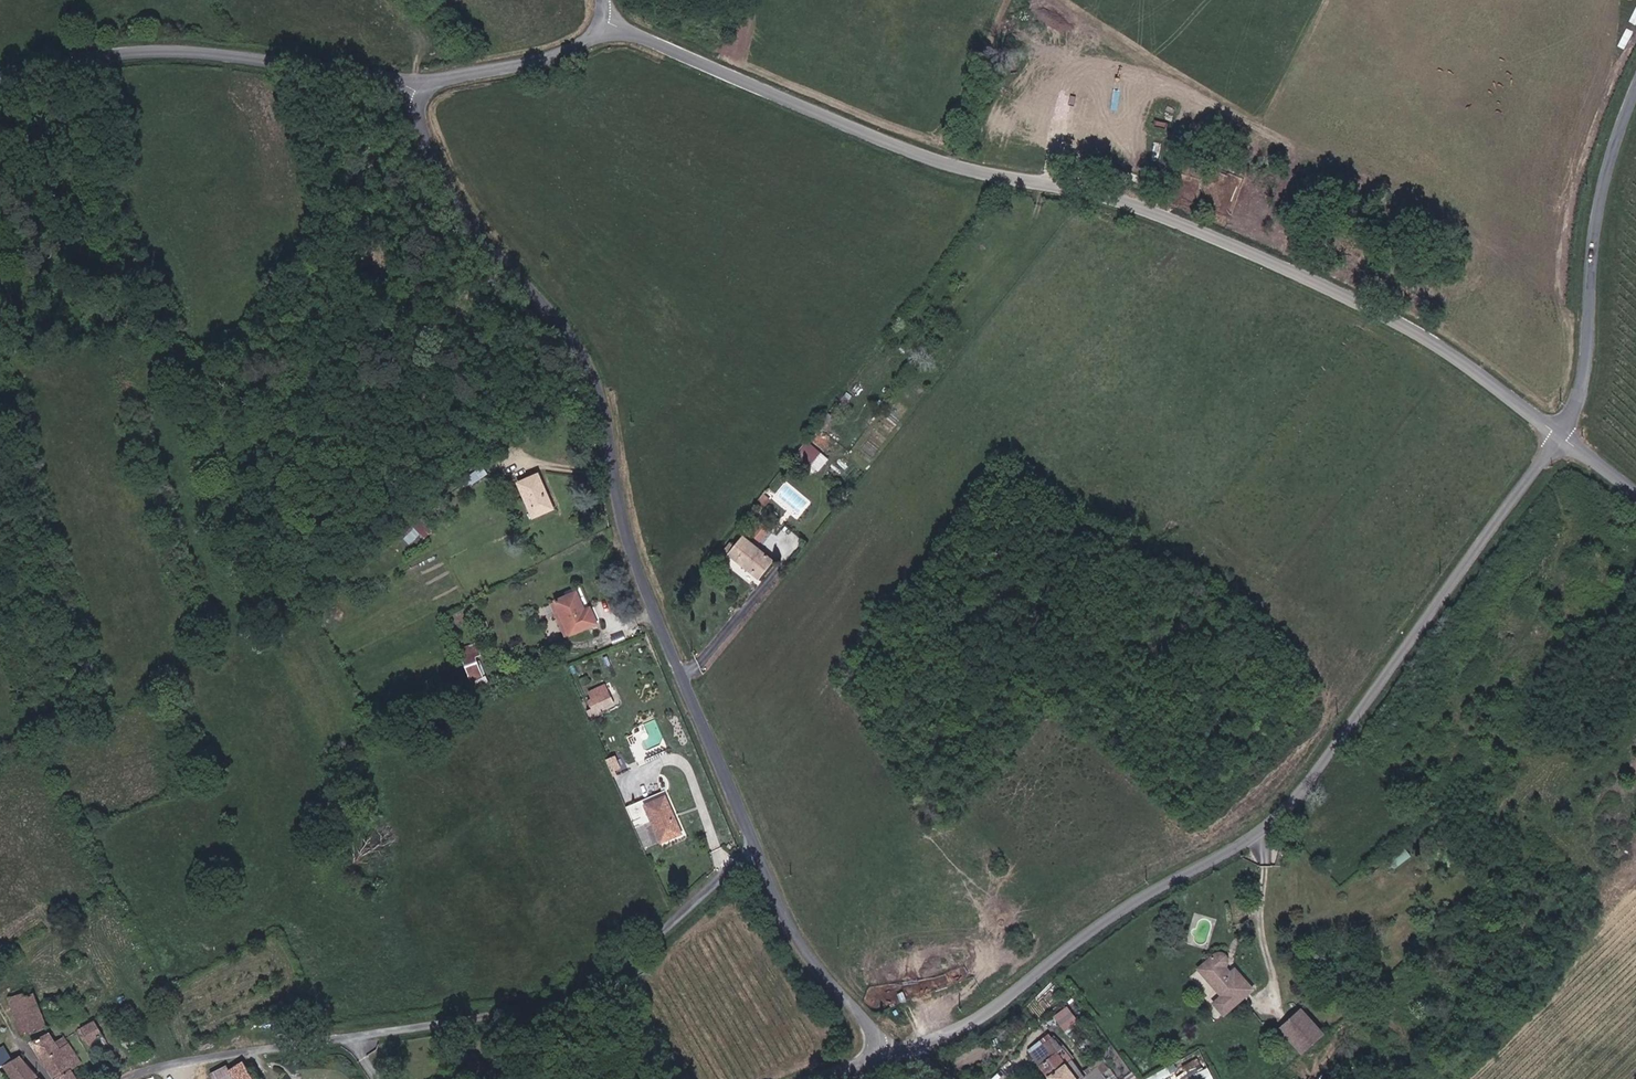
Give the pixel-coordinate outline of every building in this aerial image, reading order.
[(806,459),(814,450),(807,444),(799,454),(806,459)] [(539,475),(539,474),(518,483),(520,487),(539,475)] [(520,487),(534,517),(550,510),(544,497),(548,495),(539,475),(520,487)] [(555,509),(548,495),(544,497),(550,510),(555,509)] [(758,519),(747,530),(760,542),(770,531),(758,519)] [(422,537),(428,534),(421,521),(415,524),(422,537)] [(412,527),(403,536),(411,543),(420,535),(412,527)] [(756,582),(773,561),(743,536),(726,556),(756,582)] [(577,593),(575,593),(555,601),(571,637),(588,629),(597,624),(592,613),(589,608),(585,610),(577,593)] [(471,682),(489,675),(475,642),(458,649),(471,682)] [(611,695),(593,701),(596,709),(613,703),(611,695)] [(612,774),(622,770),(616,754),(606,757),(612,774)] [(658,823),(666,844),(683,838),(687,836),(671,793),(665,796),(633,808),(642,829),(658,823)] [(1395,844),(1381,862),(1394,872),(1407,854),(1395,844)] [(1223,952),(1220,951),(1218,951),(1198,963),(1219,994),(1211,1000),(1220,1014),(1250,992),(1238,973),(1231,977),(1226,969),(1229,960),(1228,957),(1226,954),(1223,952)] [(26,1035),(29,1034),(47,1028),(34,991),(27,994),(25,989),(10,995),(16,1012),(21,1022),(25,1032),(26,1035)] [(1063,1030),(1078,1020),(1067,1004),(1052,1014),(1063,1030)] [(1320,1033),(1299,1008),(1278,1026),(1299,1051),(1320,1033)] [(85,1032),(92,1046),(107,1039),(95,1018),(78,1026),(81,1034),(85,1032)] [(56,1037),(52,1029),(48,1031),(32,1038),(39,1053),(47,1067),(53,1078),(75,1078),(68,1068),(71,1066),(80,1060),(70,1042),(66,1032),(56,1037)] [(1077,1078),(1071,1072),(1062,1061),(1067,1057),(1061,1049),(1054,1053),(1050,1046),(1056,1043),(1052,1038),(1029,1057),(1048,1078),(1078,1078),(1077,1078)] [(3,1065),(13,1078),(31,1078),(39,1073),(36,1069),(29,1059),(22,1049),(18,1053),(10,1042),(0,1049),(0,1061),(3,1065)] [(234,1060),(222,1069),(229,1078),(249,1078),(234,1060)] [(921,1072),(926,1075),(930,1071),(922,1065),(919,1069),(921,1072)] [(1210,1065),(1194,1072),(1197,1078),(1216,1078),(1210,1065)]
